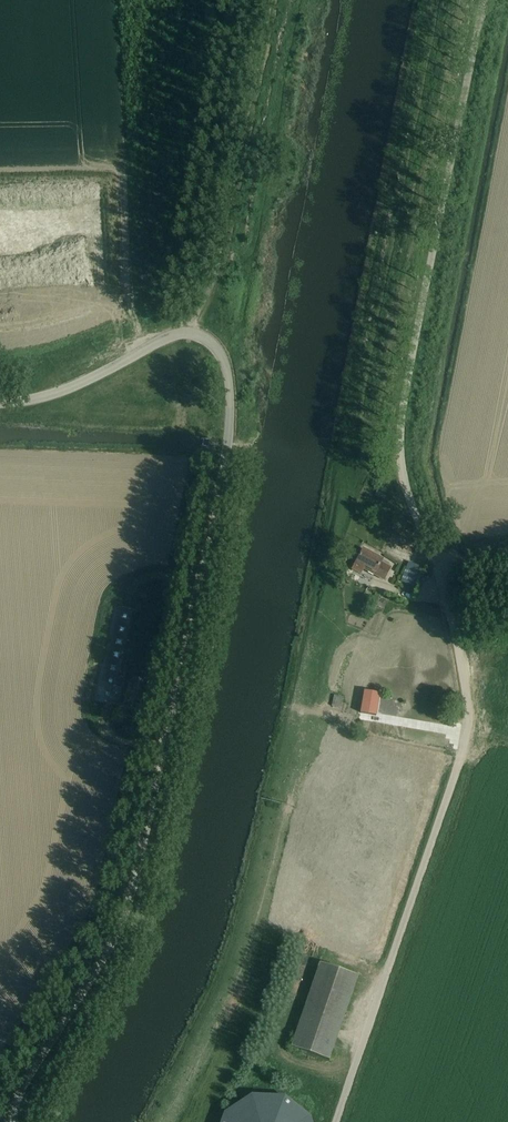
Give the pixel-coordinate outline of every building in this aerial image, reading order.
[(377,489),(375,494),(383,497),(385,491),(385,490),(377,487),(377,489)] [(383,560),(363,549),(354,565),(355,565),(353,569),(361,574),(365,567),(366,568),(366,567),(369,569),(368,572),(374,575),(374,574),(384,579),(391,567),(382,562),(383,560)] [(408,561),(401,581),(412,585),(416,586),(421,573),(417,572),(419,568),(418,568),(419,565),(408,561)] [(380,695),(365,692),(361,715),(376,717),(380,695)] [(332,705),(341,707),(344,696),(334,694),(332,705)] [(292,1046),(329,1059),(358,975),(321,962),(292,1046)] [(311,1119),(308,1115),(306,1112),(302,1108),(299,1105),(296,1103),(292,1100),(288,1098),(284,1097),(280,1095),(275,1094),(271,1094),(266,1094),(262,1094),(258,1095),(253,1096),(249,1097),(245,1099),(241,1101),(237,1103),(234,1106),(231,1109),(228,1112),(225,1116),(223,1119),(221,1121),(312,1121),(311,1119)]
